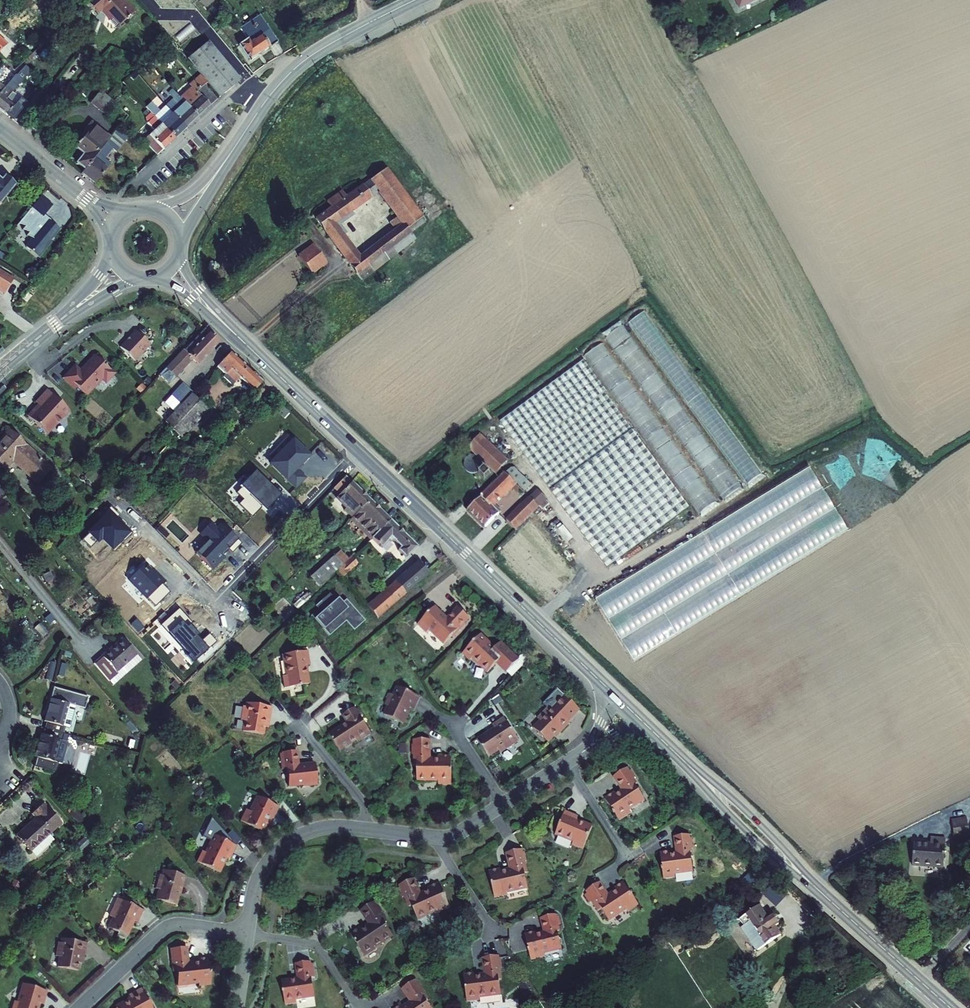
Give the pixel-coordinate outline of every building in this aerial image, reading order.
[(90,10),(100,21),(104,17),(112,27),(111,27),(118,35),(137,18),(127,7),(124,9),(116,0),(101,0),(90,10)] [(756,0),(727,0),(732,11),(756,0)] [(260,25),(253,30),(271,56),(278,51),(260,25)] [(252,51),(250,48),(240,54),(251,69),(271,56),(253,30),(247,34),(254,45),(258,42),(260,46),(252,51)] [(254,45),(247,34),(242,37),(250,48),(252,51),(260,46),(258,42),(254,45)] [(206,46),(186,64),(198,78),(219,101),(239,84),(206,46)] [(0,100),(0,113),(16,125),(30,109),(24,104),(15,96),(22,89),(33,77),(26,71),(15,83),(5,94),(0,100)] [(10,78),(0,89),(5,94),(15,83),(10,78)] [(192,92),(180,103),(197,122),(216,105),(217,104),(198,83),(190,90),(192,92)] [(15,96),(24,104),(30,96),(22,89),(15,96)] [(93,110),(98,114),(107,104),(108,102),(103,98),(93,110)] [(166,111),(186,134),(197,122),(180,103),(177,100),(166,111)] [(107,104),(98,114),(107,123),(117,110),(108,102),(107,104)] [(150,118),(161,130),(174,144),(186,134),(166,111),(159,117),(151,107),(145,112),(150,118)] [(144,146),(157,161),(174,144),(161,130),(150,118),(146,122),(147,128),(155,136),(144,146)] [(84,176),(109,146),(92,133),(75,154),(84,161),(77,169),(84,176)] [(84,176),(84,178),(82,180),(95,191),(105,179),(110,172),(104,166),(112,157),(115,159),(125,147),(114,139),(109,146),(84,176)] [(384,173),(368,184),(376,195),(394,218),(386,224),(392,233),(357,259),(334,227),(368,201),(359,190),(345,200),(340,194),(325,206),(329,212),(314,223),(361,284),(414,244),(406,234),(421,222),(384,173)] [(14,191),(5,184),(4,185),(0,182),(0,208),(14,191)] [(368,201),(376,195),(368,184),(359,190),(368,201)] [(40,201),(18,228),(24,231),(22,234),(28,237),(25,240),(32,243),(25,251),(36,261),(44,252),(43,251),(58,234),(43,220),(51,211),(40,201)] [(313,249),(298,261),(310,277),(325,266),(313,249)] [(5,297),(13,284),(0,276),(0,294),(5,297)] [(761,468),(644,301),(581,353),(694,513),(761,468)] [(135,331),(120,347),(135,361),(150,345),(135,331)] [(219,345),(205,332),(184,354),(184,353),(166,371),(176,381),(193,363),(198,368),(219,345)] [(74,367),(64,378),(75,388),(77,387),(86,395),(102,378),(105,382),(113,373),(101,362),(103,360),(97,353),(85,366),(86,367),(80,372),(74,367)] [(261,385),(230,356),(216,370),(222,376),(222,380),(229,387),(238,379),(253,394),(261,385)] [(582,366),(498,425),(603,573),(685,515),(602,398),(604,397),(582,366)] [(176,381),(166,371),(160,378),(170,387),(176,381)] [(180,407),(192,395),(181,385),(170,397),(180,407)] [(180,407),(172,415),(188,431),(214,404),(199,388),(192,395),(180,407)] [(32,411),(27,416),(47,434),(69,410),(47,390),(35,402),(39,406),(34,411),(32,411)] [(12,434),(0,445),(0,467),(5,472),(12,465),(36,488),(50,475),(12,434)] [(493,477),(504,466),(477,438),(466,449),(493,477)] [(292,439),(268,464),(286,481),(290,478),(299,486),(308,477),(299,468),(310,456),(292,439)] [(509,470),(501,477),(511,487),(520,496),(527,488),(509,470)] [(242,487),(237,493),(243,500),(240,503),(252,515),(261,506),(265,510),(279,495),(255,471),(241,486),(242,487)] [(846,535),(808,475),(595,606),(633,666),(846,535)] [(501,477),(464,514),(482,532),(496,518),(489,510),(511,487),(501,477)] [(351,485),(346,481),(330,496),(335,501),(351,485)] [(351,485),(335,501),(347,512),(345,514),(352,521),(370,504),(351,485)] [(534,494),(526,502),(535,510),(542,503),(534,494)] [(503,525),(512,534),(535,510),(526,502),(503,525)] [(370,504),(352,521),(365,534),(363,536),(368,541),(387,522),(370,504)] [(131,531),(108,509),(86,531),(99,544),(102,540),(113,550),(131,531)] [(206,543),(196,553),(212,569),(240,542),(216,518),(199,535),(206,543)] [(352,521),(350,524),(363,536),(365,534),(352,521)] [(416,551),(387,522),(368,541),(381,553),(387,547),(404,563),(416,551)] [(356,553),(342,566),(340,569),(345,575),(362,559),(356,553)] [(309,582),(318,590),(340,569),(342,566),(333,557),(309,582)] [(423,562),(374,607),(384,617),(433,573),(423,562)] [(145,564),(128,581),(146,599),(148,597),(155,605),(168,592),(161,584),(163,582),(145,564)] [(334,592),(320,605),(323,608),(316,614),(335,635),(338,633),(336,631),(352,617),(360,626),(366,621),(367,622),(371,619),(351,598),(345,603),(334,592)] [(471,620),(458,607),(447,619),(436,609),(418,627),(427,636),(431,633),(445,647),(454,638),(455,639),(467,626),(466,625),(471,620)] [(185,656),(192,664),(216,642),(209,635),(201,642),(196,637),(198,635),(190,625),(191,624),(178,609),(161,625),(168,634),(169,633),(188,654),(185,656)] [(336,631),(338,633),(352,620),(360,629),(367,622),(366,621),(360,626),(352,617),(336,631)] [(119,637),(92,661),(108,679),(115,672),(114,670),(133,652),(119,637)] [(488,675),(499,665),(509,674),(520,663),(504,647),(498,652),(482,637),(464,656),(471,663),(474,661),(488,675)] [(308,650),(283,653),(285,675),(283,675),(284,687),(308,684),(306,665),(310,664),(308,650)] [(520,663),(509,674),(515,680),(526,669),(520,663)] [(423,700),(401,689),(396,697),(393,695),(388,707),(391,709),(387,716),(406,726),(413,711),(416,713),(423,700)] [(584,712),(561,691),(547,706),(551,710),(541,721),(544,723),(537,730),(551,744),(561,734),(563,737),(574,726),(572,724),(584,712)] [(51,727),(49,734),(68,740),(70,733),(73,733),(79,713),(85,715),(88,705),(58,695),(48,726),(51,727)] [(267,716),(271,716),(273,704),(249,699),(248,704),(245,703),(242,717),(246,717),(244,728),(264,732),(265,725),(267,716)] [(373,734),(356,710),(345,718),(350,724),(331,737),(342,753),(359,741),(361,743),(373,734)] [(504,756),(522,744),(507,720),(496,728),(498,731),(481,742),(492,760),(502,753),(504,756)] [(66,747),(68,740),(49,734),(47,739),(45,738),(37,762),(40,762),(38,771),(58,778),(61,768),(64,769),(71,748),(66,747)] [(435,742),(419,741),(418,768),(421,769),(420,783),(441,784),(441,787),(455,788),(456,759),(445,758),(444,761),(434,761),(435,742)] [(287,771),(289,788),(304,786),(304,788),(318,786),(316,765),(299,768),(298,752),(281,754),(283,771),(287,771)] [(628,774),(615,782),(624,795),(613,802),(612,799),(606,803),(620,825),(632,817),(630,814),(645,805),(635,790),(638,788),(628,774)] [(275,820),(282,809),(261,797),(253,812),(250,811),(244,821),(264,833),(272,818),(275,820)] [(34,818),(15,837),(28,851),(58,824),(39,804),(29,813),(34,818)] [(578,821),(565,815),(555,838),(572,846),(571,848),(582,853),(592,831),(576,824),(578,821)] [(211,819),(201,838),(210,843),(204,855),(201,853),(195,863),(217,875),(225,860),(228,862),(235,849),(230,846),(231,844),(211,819)] [(961,827),(945,829),(948,844),(963,842),(961,827)] [(690,842),(676,843),(677,862),(670,862),(670,859),(661,860),(663,886),(675,885),(675,880),(693,879),(691,859),(692,859),(690,842)] [(937,873),(939,845),(924,844),(924,849),(908,848),(907,871),(937,873)] [(528,879),(523,855),(508,858),(511,874),(502,875),(502,873),(490,875),(495,902),(508,900),(507,897),(528,894),(525,880),(528,879)] [(183,879),(161,872),(160,877),(157,877),(153,890),(157,891),(153,901),(173,907),(178,891),(179,891),(183,879)] [(412,913),(418,926),(438,918),(438,920),(449,915),(438,890),(429,894),(430,896),(421,900),(414,885),(399,892),(409,914),(412,913)] [(612,925),(628,914),(630,916),(640,909),(625,887),(616,892),(618,895),(610,901),(601,887),(588,896),(590,898),(587,900),(592,908),(595,906),(602,915),(604,914),(612,925)] [(134,927),(139,914),(131,910),(133,906),(123,902),(121,906),(113,902),(105,920),(109,921),(104,933),(114,937),(113,940),(121,943),(130,925),(134,927)] [(755,909),(742,919),(749,927),(744,930),(749,937),(747,938),(762,961),(785,945),(778,935),(781,932),(776,924),(769,929),(755,909)] [(360,934),(350,941),(366,965),(377,958),(375,955),(393,944),(384,931),(387,929),(374,910),(361,918),(370,931),(361,937),(360,934)] [(555,921),(540,925),(543,939),(536,940),(536,938),(524,941),(530,966),(544,962),(543,959),(561,955),(560,951),(561,951),(560,944),(558,945),(556,937),(558,936),(555,921)] [(72,974),(74,966),(75,958),(80,959),(82,947),(56,942),(55,946),(52,946),(50,959),(54,960),(52,970),(72,974)] [(176,984),(197,984),(197,987),(209,987),(208,959),(197,960),(197,963),(188,963),(187,947),(171,948),(172,972),(175,971),(176,984)] [(499,961),(483,963),(485,979),(475,980),(475,979),(464,980),(468,1007),(481,1006),(481,1003),(502,1000),(500,985),(502,985),(499,961)] [(282,986),(285,1007),(297,1007),(296,1005),(314,1003),(312,984),(315,984),(313,970),(311,970),(310,968),(296,969),(298,984),(282,986)] [(19,987),(13,1005),(10,1004),(9,1007),(35,1007),(38,1007),(42,995),(19,987)] [(425,1007),(427,1006),(415,988),(401,996),(409,1007),(425,1007)] [(140,990),(128,997),(130,1000),(115,1007),(150,1007),(140,990)]
